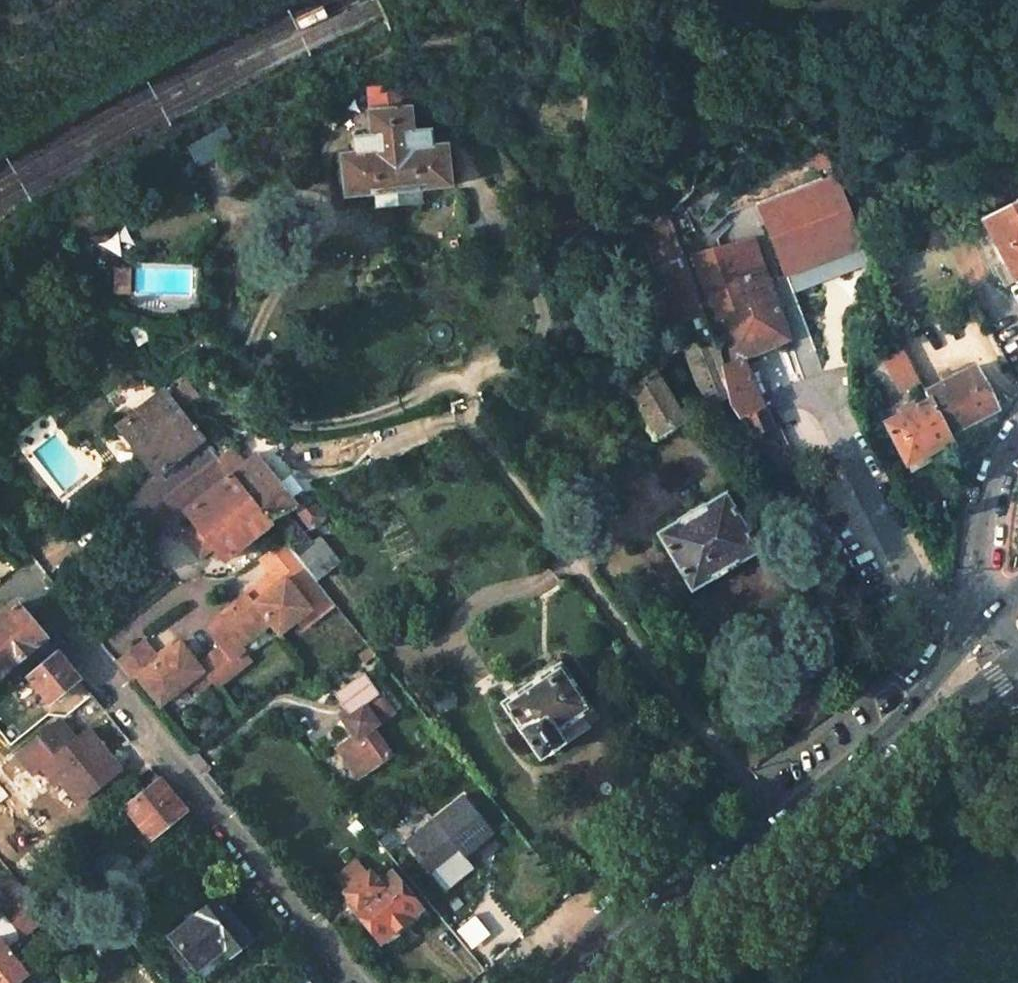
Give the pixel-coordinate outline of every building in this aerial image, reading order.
[(406,87),(385,89),(387,111),(408,108),(406,87)] [(385,89),(366,91),(369,113),(387,111),(385,89)] [(408,108),(387,111),(397,194),(419,192),(418,191),(450,187),(445,145),(430,147),(429,131),(411,133),(408,108)] [(369,113),(366,113),(369,138),(352,140),(354,156),(339,157),(344,199),(375,196),(375,197),(397,194),(387,111),(369,113)] [(834,173),(758,204),(785,274),(861,244),(849,213),(834,173)] [(419,192),(397,194),(398,206),(420,203),(419,192)] [(397,194),(375,197),(377,208),(398,206),(397,194)] [(982,219),(1015,281),(1017,280),(1017,201),(982,219)] [(672,226),(644,235),(654,263),(682,253),(672,226)] [(36,236),(28,244),(40,257),(48,250),(36,236)] [(718,247),(691,254),(712,320),(713,322),(716,321),(726,362),(741,356),(742,359),(788,339),(754,241),(718,247)] [(137,318),(126,324),(137,345),(149,339),(137,318)] [(907,331),(897,336),(907,355),(918,376),(925,389),(930,386),(923,374),(928,371),(907,331)] [(897,336),(869,351),(880,371),(907,355),(897,336)] [(692,340),(683,345),(696,381),(710,404),(729,393),(722,363),(718,345),(713,346),(713,345),(699,348),(692,340)] [(880,371),(873,375),(886,396),(918,376),(907,355),(880,371)] [(726,362),(722,363),(729,393),(731,404),(739,416),(763,406),(742,359),(741,356),(726,362)] [(930,386),(925,389),(929,396),(947,430),(995,409),(974,367),(930,386)] [(627,387),(630,393),(655,436),(684,419),(678,410),(654,372),(627,387)] [(217,457),(164,390),(119,431),(155,475),(156,475),(158,478),(170,493),(185,481),(217,457)] [(929,396),(883,422),(905,465),(906,464),(951,441),(952,440),(947,430),(929,396)] [(731,404),(717,413),(729,429),(742,421),(739,416),(731,404)] [(763,406),(739,416),(742,421),(751,434),(772,426),(763,406)] [(255,455),(231,474),(269,521),(287,512),(293,509),(296,507),(270,475),(255,455)] [(777,471),(769,477),(779,491),(787,485),(777,471)] [(223,561),(270,522),(269,521),(231,474),(199,499),(184,511),(186,514),(195,525),(183,535),(199,556),(212,546),(223,561)] [(170,493),(158,478),(135,495),(148,511),(170,493)] [(152,541),(186,514),(184,511),(199,499),(185,481),(170,493),(148,511),(136,520),(152,541)] [(678,521),(657,533),(691,590),(758,549),(725,493),(703,506),(702,504),(677,519),(678,521)] [(296,507),(293,509),(309,529),(317,538),(332,526),(325,517),(310,500),(296,507)] [(287,512),(269,521),(270,522),(283,539),(317,582),(332,570),(311,543),(294,522),(287,512)] [(278,633),(302,613),(308,621),(333,601),(317,582),(283,539),(258,559),(269,574),(246,593),(268,621),(278,633)] [(215,687),(251,659),(241,645),(268,621),(246,593),(218,616),(221,619),(206,631),(218,647),(196,663),(208,678),(215,687)] [(17,604),(0,619),(0,674),(44,637),(17,604)] [(136,675),(159,702),(186,679),(196,689),(208,678),(196,663),(182,645),(177,639),(158,656),(143,638),(115,661),(130,680),(136,675)] [(78,678),(55,651),(26,675),(48,702),(78,678)] [(559,663),(500,702),(519,730),(538,759),(563,742),(597,719),(590,709),(559,663)] [(359,776),(390,754),(369,726),(391,710),(368,678),(337,700),(346,713),(341,717),(355,736),(338,748),(359,776)] [(58,720),(17,753),(34,774),(40,769),(53,785),(60,780),(78,802),(119,769),(87,730),(74,740),(58,720)] [(185,810),(159,779),(125,808),(150,839),(156,834),(185,810)] [(464,797),(405,841),(428,872),(458,850),(463,857),(492,834),(464,797)] [(458,850),(428,872),(433,879),(463,857),(458,850)] [(158,862),(147,851),(127,870),(138,882),(158,862)] [(11,873),(0,882),(0,900),(5,906),(24,888),(11,873)] [(368,873),(346,891),(354,902),(356,904),(379,886),(377,884),(368,873)] [(354,902),(351,905),(380,940),(383,937),(416,910),(419,908),(390,873),(377,884),(379,886),(356,904),(354,902)] [(46,917),(24,888),(5,906),(2,910),(22,936),(46,917)] [(248,939),(215,898),(195,914),(196,915),(221,947),(228,955),(248,939)] [(221,947),(196,915),(194,916),(178,929),(168,937),(184,956),(194,969),(221,947)] [(490,935),(474,916),(454,932),(470,951),(490,935)] [(151,939),(136,920),(123,930),(139,950),(151,939)] [(184,956),(168,937),(157,946),(173,965),(184,956)] [(0,942),(0,982),(13,982),(25,974),(0,942)]
